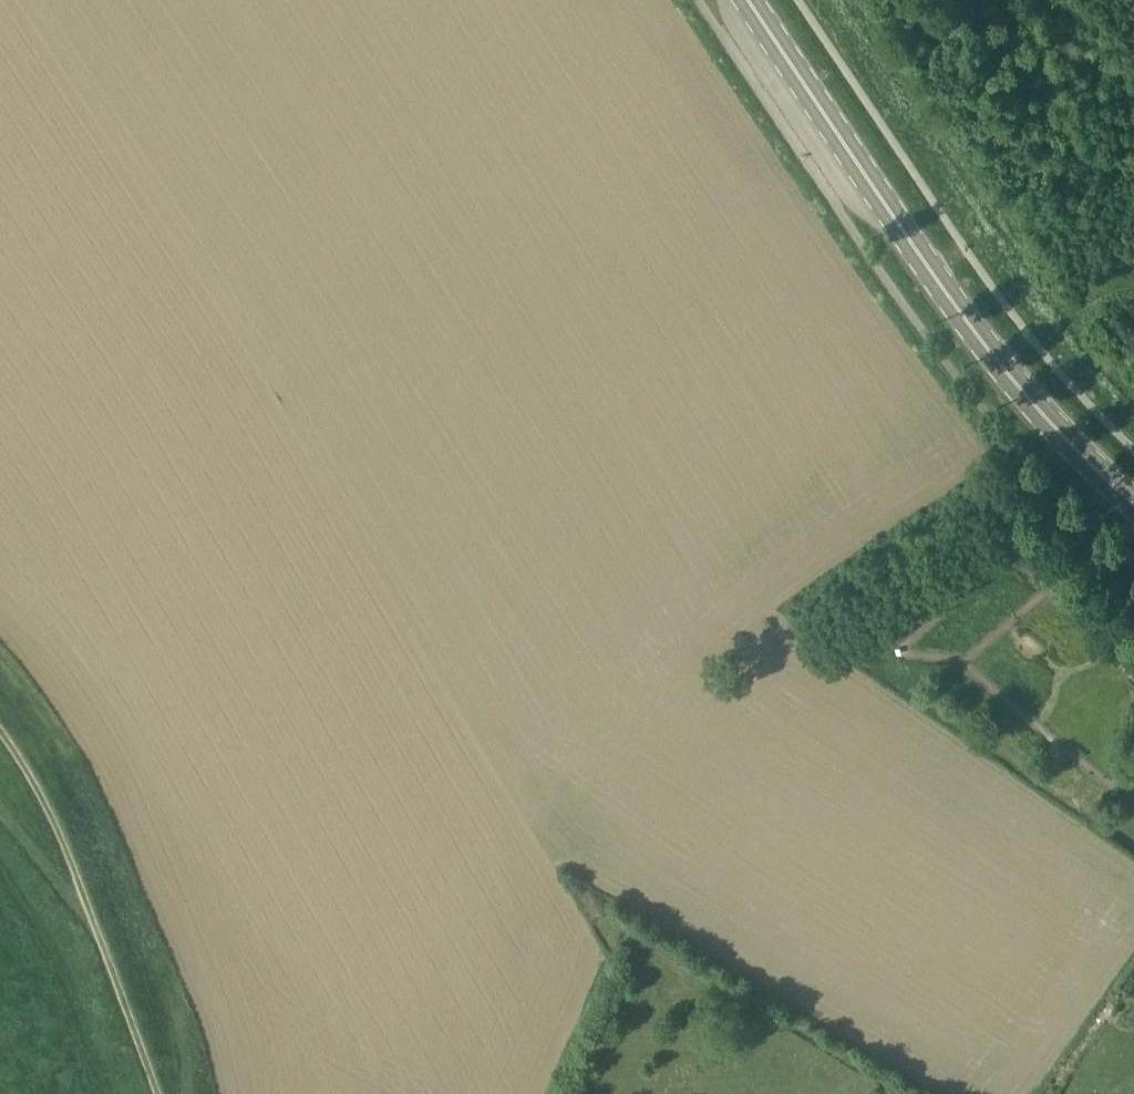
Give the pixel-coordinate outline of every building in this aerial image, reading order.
[(1124,659),(1133,667),(1133,648),(1124,659)]
